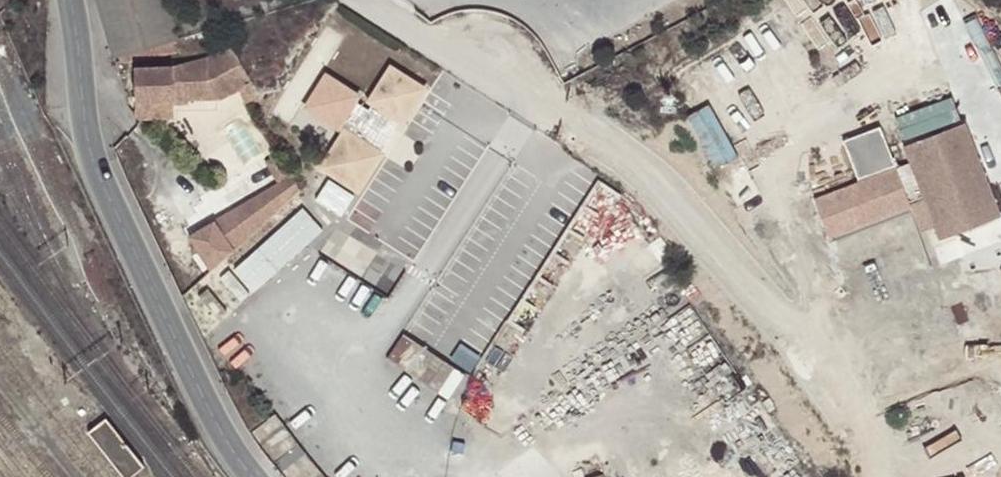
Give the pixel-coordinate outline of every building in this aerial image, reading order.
[(256,98),(229,45),(198,60),(170,67),(134,68),(134,99),(171,99),(214,100),(239,90),(244,102),(256,98)] [(380,154),(377,152),(368,147),(378,131),(386,137),(397,120),(401,122),(422,89),(389,69),(368,101),(372,103),(367,110),(354,102),(356,96),(325,77),(306,108),(344,131),(321,167),(357,190),(380,154)] [(171,99),(134,99),(134,118),(171,118),(171,99)] [(937,238),(997,214),(960,121),(900,145),(906,162),(811,199),(826,237),(908,204),(906,201),(920,196),(937,238)] [(368,147),(377,152),(386,137),(378,131),(368,147)] [(291,173),(279,155),(265,163),(278,182),(291,173)] [(291,173),(278,182),(190,241),(212,274),(302,191),(291,173)] [(341,216),(354,197),(328,178),(314,197),(341,216)] [(232,268),(254,292),(324,228),(302,204),(232,268)] [(404,331),(387,353),(445,398),(462,375),(404,331)] [(88,429),(126,476),(144,463),(106,415),(88,429)]
